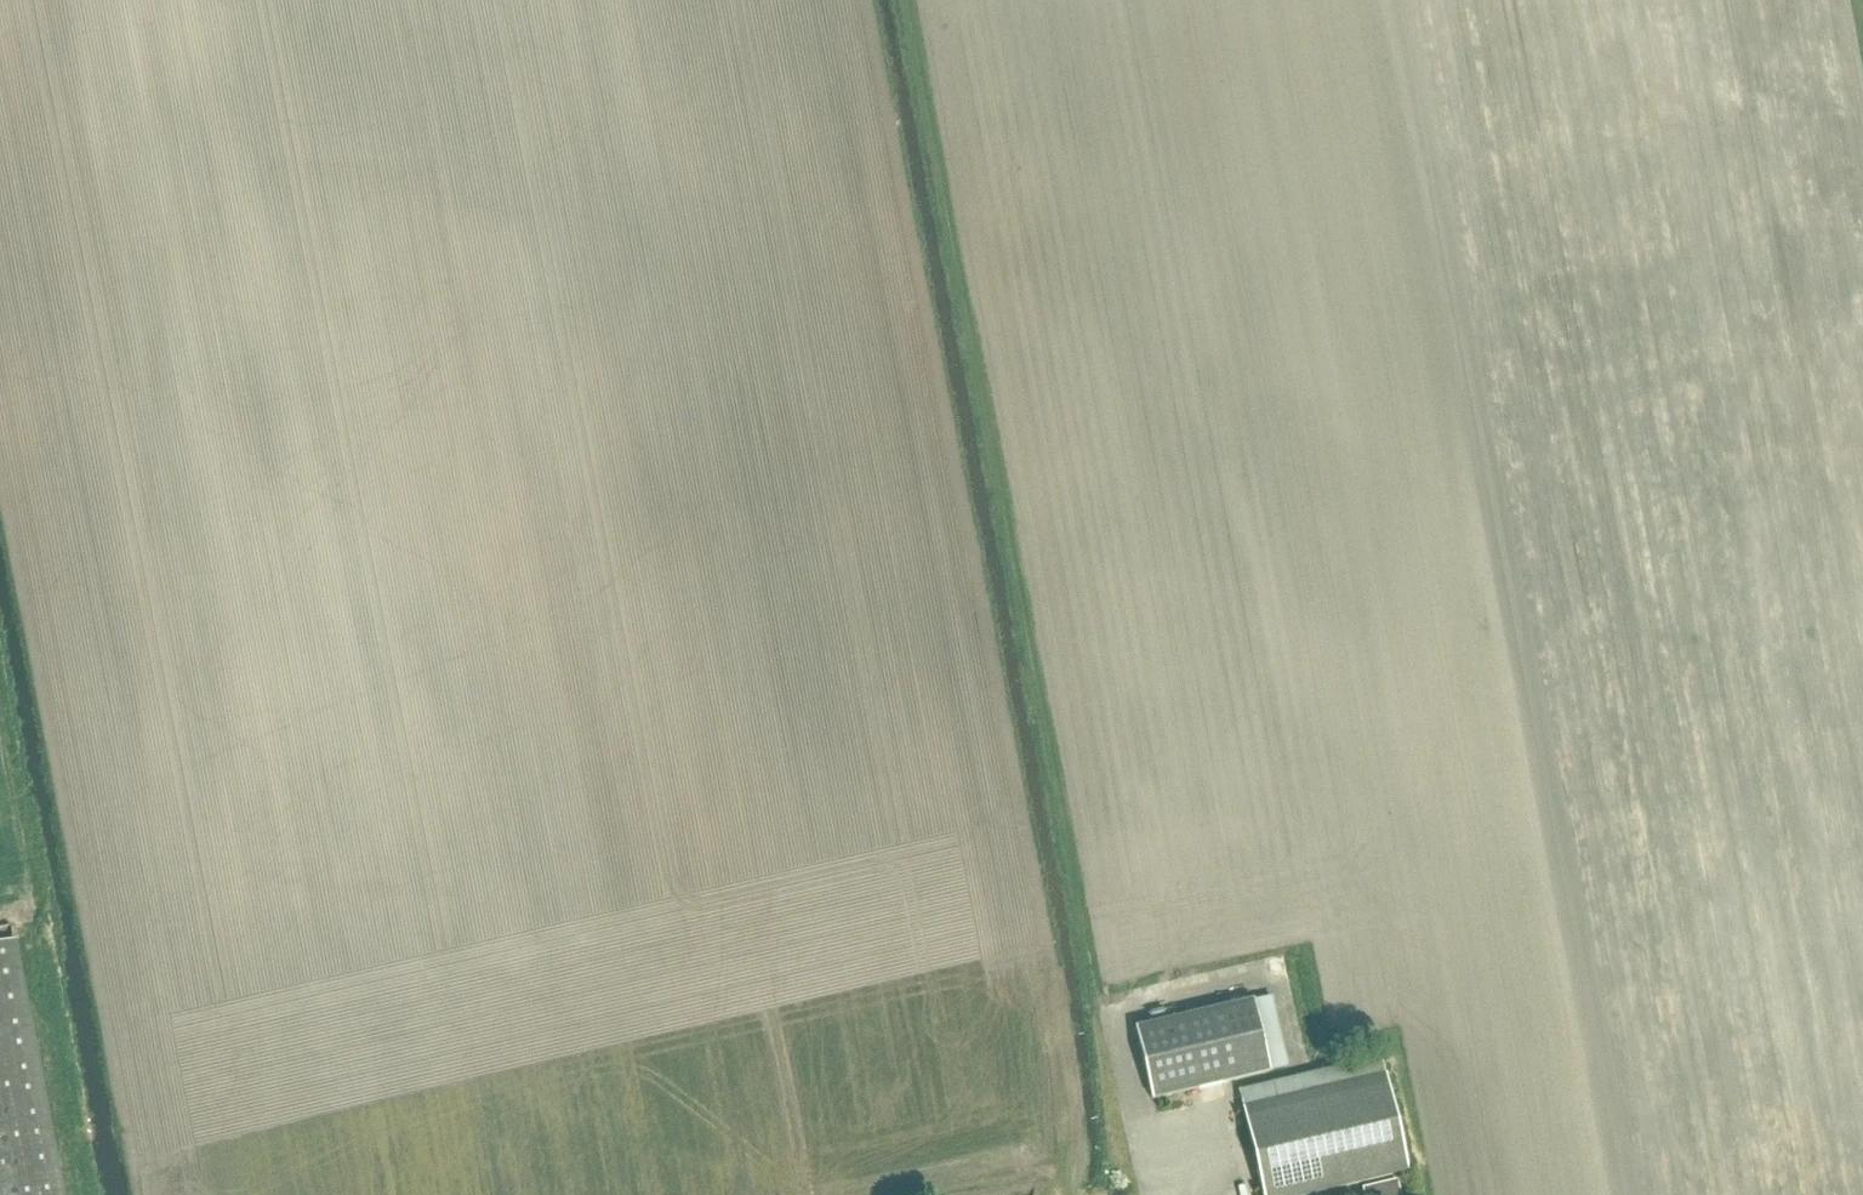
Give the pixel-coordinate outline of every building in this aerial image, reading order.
[(15,943),(0,946),(0,1194),(62,1194),(15,943)] [(1253,1001),(1134,1029),(1151,1101),(1270,1073),(1253,1001)] [(1409,1173),(1387,1077),(1243,1110),(1263,1194),(1313,1194),(1409,1173)] [(1362,1192),(1363,1194),(1399,1194),(1397,1185),(1362,1192)]
